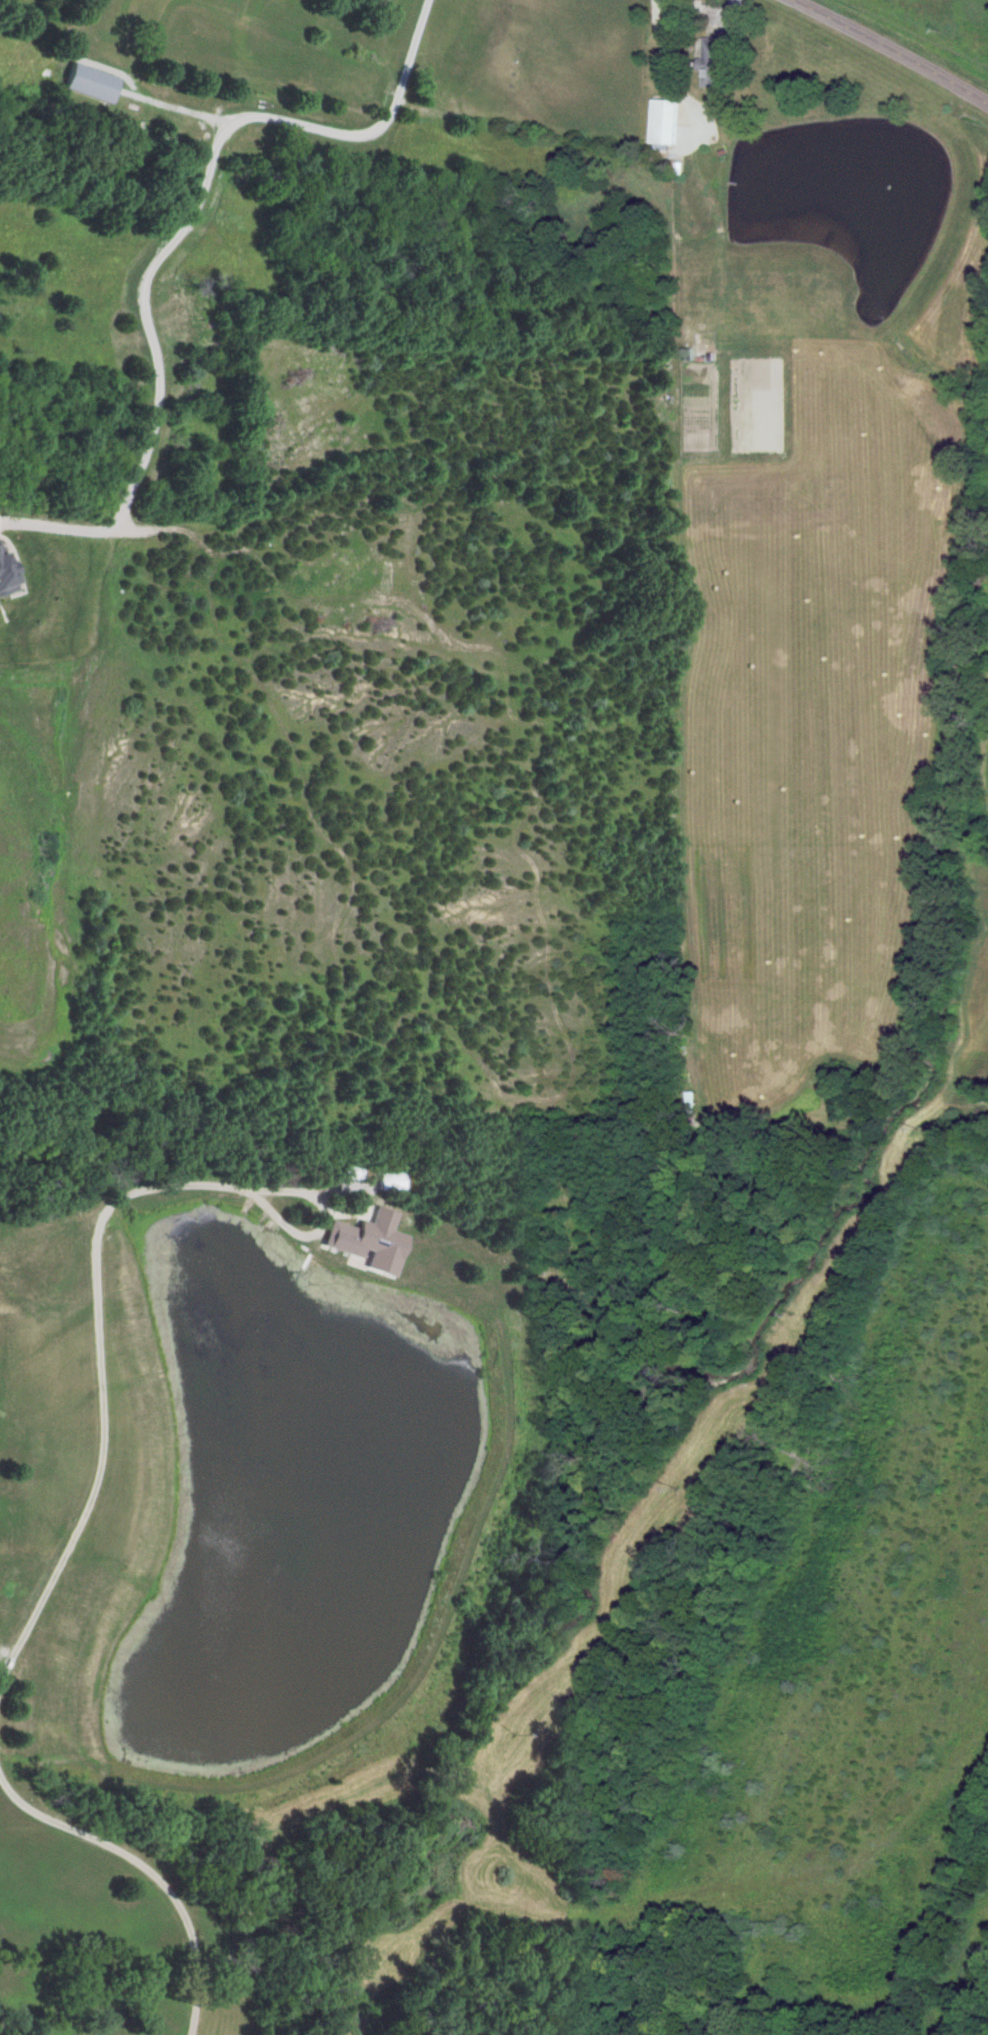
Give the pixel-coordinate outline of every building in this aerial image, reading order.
[(700,88),(725,88),(725,39),(700,39),(700,88)] [(646,144),(671,146),(675,102),(650,100),(646,144)]
